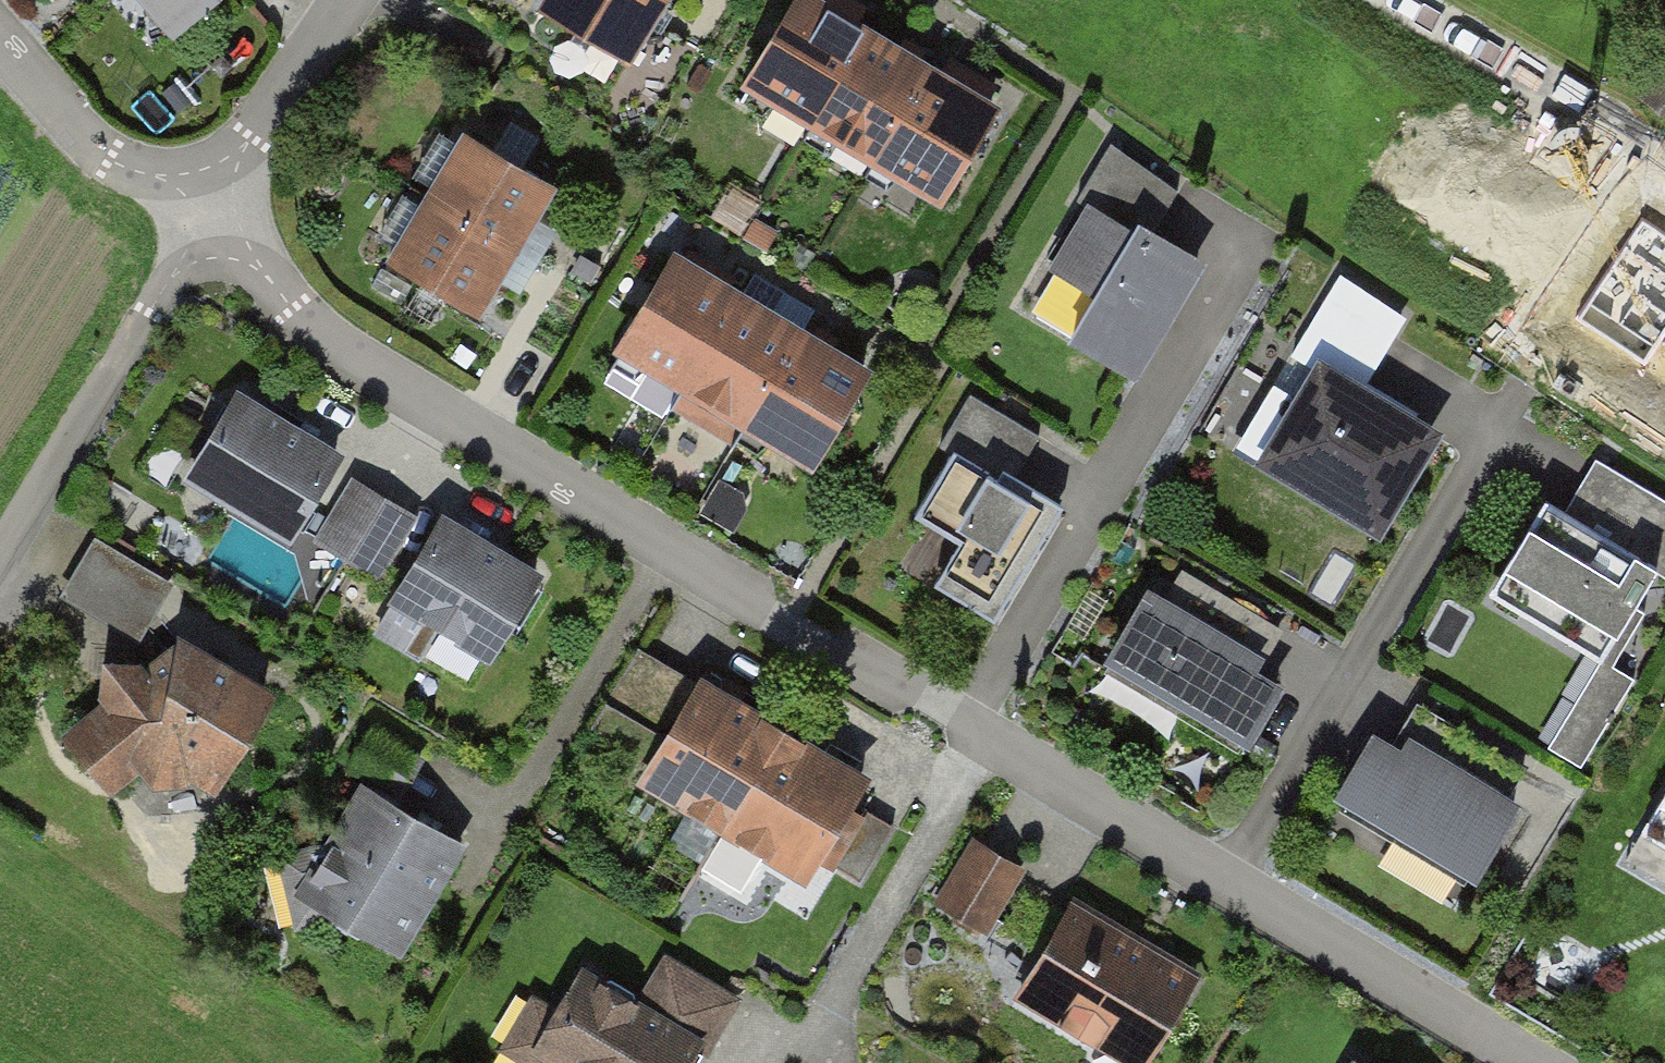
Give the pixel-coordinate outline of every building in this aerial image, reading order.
[(179,27),(209,0),(154,0),(179,27)] [(540,7),(629,60),(655,16),(665,0),(544,0),(540,7)] [(750,82),(814,120),(867,32),(828,8),(833,0),(799,0),(750,82)] [(867,32),(814,120),(875,157),(928,69),(867,32)] [(1646,94),(1664,108),(1664,68),(1646,94)] [(928,69),(875,157),(938,194),(991,106),(985,102),(994,87),(982,80),(972,96),(928,69)] [(464,132),(427,195),(516,248),(553,185),(464,132)] [(1133,373),(1200,259),(1153,230),(1177,191),(1112,144),(1077,199),(1091,208),(1055,268),(1097,294),(1072,337),(1133,373)] [(427,195),(389,258),(478,311),(516,248),(427,195)] [(1642,221),(1579,319),(1644,360),(1664,327),(1664,236),(1642,221)] [(683,263),(676,258),(605,376),(668,414),(673,405),(739,296),(710,278),(717,266),(690,250),(683,263)] [(1321,370),(1270,455),(1378,520),(1430,433),(1356,389),(1402,314),(1341,278),(1294,354),(1321,370)] [(800,332),(739,296),(673,405),(734,442),(746,422),(800,332)] [(862,370),(800,332),(746,422),(809,459),(862,370)] [(994,619),(1063,505),(1014,476),(1038,436),(970,395),(939,446),(951,453),(915,514),(960,541),(934,583),(994,619)] [(335,455),(238,398),(192,475),(288,532),(335,455)] [(1545,498),(1489,591),(1601,658),(1655,569),(1664,576),(1664,500),(1618,472),(1588,523),(1545,498)] [(738,492),(720,482),(703,511),(731,528),(742,509),(738,492)] [(410,517),(354,484),(321,539),(376,572),(410,517)] [(534,576),(443,523),(379,630),(419,654),(437,623),(489,654),(534,576)] [(137,567),(95,543),(64,594),(107,618),(137,567)] [(1150,594),(1113,656),(1247,737),(1276,689),(1247,672),(1275,626),(1183,570),(1163,603),(1150,594)] [(219,767),(263,692),(184,645),(143,678),(135,669),(109,666),(106,692),(114,701),(74,733),(112,780),(141,757),(157,776),(182,774),(194,753),(219,767)] [(784,732),(703,684),(699,688),(636,650),(590,728),(653,765),(645,778),(727,827),(784,732)] [(1522,767),(1429,711),(1402,755),(1374,739),(1342,792),(1474,871),(1514,805),(1503,799),(1522,767)] [(860,778),(784,732),(727,827),(701,868),(740,891),(765,850),(804,874),(815,856),(859,882),(894,826),(847,798),(860,778)] [(372,733),(353,767),(372,778),(332,846),(311,851),(317,872),(304,894),(325,905),(327,920),(356,937),(372,933),(395,947),(456,843),(392,806),(419,760),(372,733)] [(1642,828),(1664,841),(1664,790),(1642,828)] [(1019,869),(977,843),(942,902),(984,927),(1019,869)] [(1188,981),(1069,910),(1025,984),(1069,1010),(1061,1022),(1094,1041),(1101,1030),(1144,1056),(1188,981)] [(695,1047),(704,1052),(735,999),(667,959),(638,1006),(583,973),(539,1046),(567,1062),(686,1062),(695,1047)]
